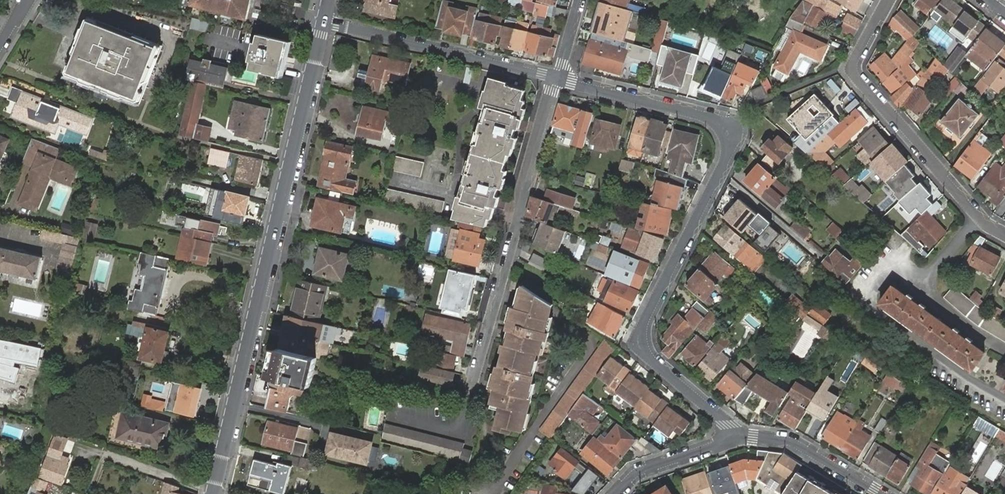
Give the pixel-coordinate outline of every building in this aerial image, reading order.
[(251,0),(191,0),(190,7),(246,20),(249,6),(251,0)] [(363,9),(394,16),(396,5),(388,3),(388,1),(391,0),(365,0),(363,9)] [(526,0),(523,0),(521,8),(534,11),(536,2),(526,0)] [(599,1),(628,10),(636,12),(645,14),(646,10),(638,7),(629,5),(630,0),(600,0),(599,1)] [(804,0),(803,0),(790,19),(796,21),(804,24),(805,21),(819,28),(828,13),(804,0)] [(832,15),(836,17),(841,8),(827,0),(804,0),(832,15)] [(837,1),(856,13),(863,0),(837,0),(837,1)] [(938,6),(936,5),(939,0),(918,0),(918,1),(933,13),(935,10),(938,6)] [(948,0),(943,0),(938,6),(935,10),(957,27),(953,32),(965,41),(969,36),(977,42),(986,29),(948,0)] [(442,1),(435,28),(471,37),(473,28),(478,9),(468,6),(466,14),(451,10),(452,3),(442,1)] [(599,1),(591,32),(593,32),(619,40),(628,10),(599,1)] [(549,5),(536,2),(534,11),(533,12),(546,15),(549,5)] [(567,9),(554,6),(553,13),(566,16),(567,9)] [(254,16),(264,19),(265,11),(258,10),(256,9),(254,16)] [(913,36),(914,37),(920,29),(901,11),(894,18),(913,36)] [(476,29),(473,28),(471,37),(468,46),(474,47),(476,39),(485,41),(491,15),(480,13),(476,29)] [(858,29),(862,22),(849,14),(844,22),(858,29)] [(502,18),(491,15),(485,41),(494,43),(496,34),(498,34),(502,18)] [(210,22),(192,17),(190,27),(206,31),(210,22)] [(893,17),(890,23),(909,41),(909,40),(913,36),(894,18),(893,17)] [(91,19),(71,72),(93,80),(111,87),(137,97),(158,45),(91,19)] [(661,52),(669,21),(660,19),(652,50),(661,52)] [(796,21),(790,19),(786,27),(794,32),(775,67),(788,74),(802,48),(811,53),(810,55),(820,60),(827,46),(800,34),(805,25),(796,21)] [(511,47),(517,22),(508,20),(507,22),(505,22),(502,35),(504,36),(502,45),(511,47)] [(528,25),(517,22),(511,47),(521,49),(523,40),(525,41),(528,25)] [(854,37),(858,29),(844,22),(840,30),(854,37)] [(543,28),(543,27),(536,25),(535,26),(532,26),(528,41),(530,42),(528,51),(537,53),(543,28)] [(986,29),(1004,44),(1004,40),(988,27),(986,29)] [(550,29),(543,28),(537,53),(554,57),(560,35),(550,32),(550,29)] [(987,70),(1000,53),(1004,48),(1004,46),(1004,44),(986,29),(977,42),(967,54),(987,70)] [(619,40),(593,32),(584,64),(595,67),(620,74),(627,50),(626,50),(628,42),(619,40)] [(289,41),(259,34),(256,48),(254,47),(252,55),(254,56),(251,69),(280,76),(289,41)] [(898,70),(905,62),(909,57),(914,51),(916,49),(921,43),(914,37),(913,36),(909,40),(910,40),(906,45),(892,62),(884,53),(879,58),(879,59),(871,66),(884,81),(898,70)] [(754,47),(747,43),(744,50),(752,53),(754,47)] [(959,48),(945,66),(952,73),(967,54),(959,48)] [(661,81),(682,86),(691,54),(671,49),(661,81)] [(192,56),(187,79),(192,81),(207,84),(224,88),(229,64),(196,56),(192,56)] [(411,64),(374,56),(371,69),(361,67),(358,77),(363,78),(361,86),(380,90),(383,79),(406,84),(411,64)] [(913,89),(913,90),(916,86),(919,81),(920,80),(922,78),(923,75),(924,75),(921,72),(917,76),(909,67),(913,63),(909,57),(905,62),(898,70),(884,81),(896,94),(891,97),(899,107),(913,89)] [(741,58),(738,65),(723,97),(732,101),(736,92),(742,94),(748,83),(753,85),(758,76),(759,74),(745,68),(748,61),(741,58)] [(937,58),(928,70),(935,75),(943,64),(937,58)] [(1004,65),(1004,64),(999,60),(997,63),(996,62),(975,90),(981,95),(985,90),(984,90),(989,83),(1000,92),(1004,85),(1004,69),(1003,68),(1004,65)] [(722,97),(733,73),(714,65),(706,84),(704,89),(722,97)] [(919,81),(916,86),(917,87),(904,104),(920,116),(933,98),(925,92),(928,88),(936,76),(935,75),(928,70),(924,75),(923,75),(922,78),(920,80),(919,81)] [(943,92),(947,97),(953,90),(956,87),(961,80),(957,77),(943,92)] [(956,87),(953,90),(958,94),(962,90),(968,96),(972,91),(971,90),(965,84),(961,80),(956,87)] [(207,84),(192,81),(183,121),(197,125),(200,112),(207,84)] [(488,109),(463,197),(494,206),(519,118),(518,117),(526,90),(493,81),(485,109),(488,109)] [(762,86),(752,91),(757,100),(767,95),(762,86)] [(14,90),(11,98),(20,102),(15,113),(28,118),(28,122),(54,132),(58,123),(86,133),(91,120),(54,106),(53,109),(43,105),(45,102),(14,90)] [(803,135),(795,143),(806,152),(807,152),(811,148),(805,141),(807,139),(820,128),(826,135),(828,132),(836,126),(827,116),(829,113),(814,96),(808,101),(797,111),(789,118),(803,135)] [(973,122),(974,123),(981,115),(960,98),(941,122),(948,127),(946,129),(953,135),(955,133),(961,139),(970,128),(968,127),(973,122)] [(238,113),(237,118),(234,130),(237,130),(236,135),(250,138),(249,141),(258,143),(259,140),(263,141),(270,109),(236,101),(233,112),(238,113)] [(990,107),(995,112),(995,113),(999,109),(993,103),(990,107)] [(583,111),(560,104),(552,131),(558,133),(562,134),(574,138),(583,111)] [(364,107),(358,134),(382,139),(386,120),(391,121),(393,114),(364,107)] [(855,109),(836,126),(828,132),(836,141),(840,146),(867,122),(855,109)] [(593,114),(583,111),(574,138),(573,143),(584,146),(593,114)] [(644,151),(653,122),(639,119),(630,147),(629,153),(640,156),(642,151),(644,151)] [(596,144),(595,149),(607,152),(608,147),(615,149),(621,125),(597,120),(591,143),(596,144)] [(663,123),(653,120),(653,122),(644,151),(659,156),(663,140),(666,130),(667,126),(663,125),(663,123)] [(197,125),(183,121),(179,134),(208,141),(211,128),(197,125)] [(858,139),(862,143),(865,148),(857,155),(866,165),(872,159),(888,145),(876,131),(872,127),(867,132),(858,139)] [(673,159),(669,172),(683,178),(687,162),(693,164),(699,135),(675,129),(668,158),(673,159)] [(672,131),(666,130),(663,140),(669,142),(672,131)] [(816,161),(825,169),(832,162),(833,162),(824,151),(836,141),(828,132),(826,135),(814,145),(811,148),(807,152),(806,152),(816,161)] [(762,160),(774,170),(780,163),(793,148),(779,136),(776,139),(774,142),(771,140),(770,139),(762,148),(769,153),(762,160)] [(184,149),(186,142),(171,138),(169,146),(184,149)] [(67,179),(76,182),(79,170),(56,160),(60,149),(33,139),(25,158),(37,163),(35,169),(36,169),(34,176),(32,175),(21,204),(36,210),(50,175),(66,182),(67,179)] [(962,156),(956,164),(973,178),(991,154),(973,141),(962,156)] [(326,156),(319,185),(353,193),(356,182),(346,180),(349,165),(349,163),(353,150),(353,148),(329,142),(328,145),(326,146),(325,149),(327,151),(326,154),(327,154),(326,156)] [(893,145),(871,163),(887,181),(904,166),(908,162),(893,145)] [(227,166),(230,152),(212,148),(209,162),(227,166)] [(258,185),(264,160),(242,155),(236,180),(258,185)] [(424,163),(395,156),(392,171),(421,177),(424,163)] [(622,160),(619,170),(633,173),(635,163),(622,160)] [(988,172),(989,173),(979,186),(987,193),(990,190),(997,195),(994,198),(992,201),(999,206),(1004,197),(1004,164),(1002,168),(995,163),(988,172)] [(759,165),(746,181),(762,194),(777,207),(784,199),(769,186),(775,178),(759,165)] [(914,176),(904,166),(887,181),(886,183),(896,194),(895,195),(901,202),(918,186),(911,179),(914,176)] [(661,169),(654,167),(645,201),(680,210),(688,179),(683,178),(669,172),(661,169)] [(840,168),(833,174),(838,179),(843,184),(849,178),(840,168)] [(585,179),(577,176),(575,183),(583,186),(585,179)] [(605,176),(601,193),(610,195),(615,179),(605,176)] [(790,191),(775,178),(769,186),(784,199),(790,191)] [(851,179),(844,186),(864,204),(873,195),(862,185),(859,187),(851,179)] [(746,181),(744,183),(760,196),(762,194),(746,181)] [(932,195),(921,183),(918,186),(901,202),(900,203),(911,215),(917,209),(922,215),(933,204),(928,199),(932,195)] [(384,203),(442,215),(445,201),(387,189),(384,203)] [(338,203),(341,193),(331,190),(329,198),(328,201),(319,198),(312,225),(341,232),(349,234),(353,217),(355,207),(338,203)] [(990,190),(987,193),(994,198),(997,195),(990,190)] [(222,210),(245,216),(250,197),(226,192),(225,197),(222,210)] [(879,192),(872,201),(878,206),(885,197),(879,192)] [(99,198),(91,196),(90,207),(96,209),(99,198)] [(554,203),(533,196),(528,215),(543,221),(547,222),(552,209),(562,213),(563,212),(578,217),(580,212),(564,207),(564,206),(554,203)] [(457,218),(488,227),(494,206),(463,197),(457,218)] [(743,233),(747,236),(753,230),(748,226),(758,215),(740,199),(724,217),(743,233)] [(674,210),(634,201),(633,205),(643,207),(648,208),(644,224),(640,223),(638,227),(668,234),(674,210)] [(942,206),(937,201),(933,204),(927,210),(932,216),(942,206)] [(643,207),(640,223),(644,224),(648,208),(643,207)] [(911,225),(913,228),(931,247),(945,234),(928,215),(925,212),(922,215),(912,225),(911,225)] [(598,228),(601,218),(594,216),(591,226),(598,228)] [(192,218),(188,238),(211,243),(213,235),(217,236),(220,225),(208,222),(205,222),(202,221),(192,218)] [(615,222),(604,219),(601,218),(598,228),(604,230),(603,231),(611,234),(615,222)] [(547,222),(543,221),(534,244),(558,254),(567,230),(547,222)] [(64,222),(61,231),(76,235),(79,226),(64,222)] [(91,240),(94,241),(98,224),(87,222),(83,239),(84,239),(91,240)] [(798,222),(793,230),(806,237),(811,229),(798,222)] [(826,230),(836,238),(843,230),(833,222),(826,230)] [(43,229),(37,227),(36,235),(41,237),(63,243),(73,245),(79,246),(81,238),(43,229)] [(723,229),(716,238),(753,270),(764,257),(729,227),(725,231),(723,229)] [(474,238),(475,234),(462,230),(455,229),(451,242),(453,242),(451,249),(457,251),(455,259),(480,265),(485,240),(479,239),(474,238)] [(664,239),(640,230),(632,251),(656,260),(664,239)] [(907,230),(901,235),(915,248),(921,253),(924,250),(922,249),(924,246),(907,230)] [(845,232),(838,239),(844,244),(850,237),(845,232)] [(716,245),(703,235),(699,242),(711,251),(716,245)] [(986,239),(980,236),(968,250),(972,252),(968,261),(991,274),(1000,258),(992,253),(989,251),(981,247),(986,239)] [(188,238),(184,237),(179,257),(207,264),(212,243),(211,243),(188,238)] [(531,242),(524,239),(522,248),(529,250),(531,242)] [(61,251),(60,256),(75,260),(79,246),(73,245),(63,243),(61,251)] [(607,253),(609,248),(600,244),(598,250),(607,253)] [(0,248),(0,271),(35,279),(40,258),(0,248)] [(349,255),(322,248),(321,252),(320,258),(319,263),(316,272),(343,279),(351,280),(354,269),(349,267),(346,267),(348,260),(349,255)] [(851,262),(836,249),(830,256),(829,255),(823,263),(847,283),(860,269),(863,265),(854,257),(851,262)] [(131,300),(129,309),(144,312),(144,308),(145,304),(159,307),(161,297),(166,278),(168,269),(154,266),(157,256),(142,252),(139,263),(143,264),(140,274),(147,276),(143,290),(137,289),(134,301),(131,300)] [(715,252),(700,268),(716,281),(721,276),(725,280),(732,272),(734,269),(715,252)] [(529,263),(544,271),(549,261),(535,253),(529,263)] [(648,264),(619,253),(610,276),(639,287),(648,264)] [(60,256),(56,268),(71,272),(75,260),(60,256)] [(811,265),(805,271),(810,275),(815,268),(811,265)] [(716,281),(700,268),(687,284),(705,300),(711,305),(715,301),(709,295),(716,287),(722,292),(725,289),(720,285),(719,284),(716,281)] [(481,276),(454,269),(443,313),(464,318),(465,313),(468,314),(469,310),(472,311),(481,276)] [(721,276),(716,281),(719,284),(720,285),(725,280),(721,276)] [(321,304),(325,285),(301,279),(294,308),(302,310),(300,318),(318,322),(322,304),(321,304)] [(629,311),(637,291),(609,279),(600,298),(629,311)] [(76,283),(74,291),(82,293),(84,285),(76,283)] [(551,312),(553,305),(524,285),(519,287),(518,291),(508,330),(512,331),(508,345),(504,344),(503,352),(505,353),(502,366),(499,365),(493,388),(496,389),(492,403),(502,406),(497,424),(523,431),(532,398),(528,397),(534,374),(532,374),(537,352),(541,353),(544,339),(547,340),(549,332),(546,331),(551,312)] [(954,286),(945,297),(967,317),(980,326),(1004,341),(1004,324),(999,320),(997,319),(989,314),(988,314),(987,313),(985,311),(980,307),(976,305),(954,286)] [(893,287),(881,304),(901,318),(910,325),(943,349),(953,356),(972,370),(985,353),(971,343),(973,341),(968,337),(966,340),(958,334),(960,331),(955,328),(953,330),(924,309),(926,307),(921,304),(920,306),(912,300),(913,298),(908,294),(907,296),(893,287)] [(977,292),(971,298),(977,303),(980,299),(982,296),(977,292)] [(794,294),(786,303),(804,318),(811,310),(794,294)] [(614,337),(625,317),(593,300),(592,303),(598,306),(588,323),(614,337)] [(697,301),(692,306),(699,312),(705,317),(709,312),(697,301)] [(815,304),(809,315),(825,324),(831,313),(815,304)] [(993,306),(989,314),(997,319),(999,315),(1001,311),(993,306)] [(302,310),(294,308),(292,316),(300,318),(302,310)] [(747,316),(751,311),(747,308),(742,312),(747,316)] [(126,320),(134,323),(135,320),(168,328),(169,324),(168,324),(169,318),(144,312),(129,309),(128,309),(126,320)] [(705,331),(718,316),(712,311),(699,326),(705,331)] [(791,311),(784,319),(789,324),(796,316),(791,311)] [(694,318),(700,323),(705,317),(699,312),(694,318)] [(464,318),(462,318),(461,323),(425,314),(421,332),(453,340),(467,343),(471,325),(470,325),(471,320),(464,318)] [(324,324),(320,323),(318,322),(300,318),(292,316),(287,315),(283,332),(320,340),(324,324)] [(688,336),(689,337),(695,329),(678,315),(672,322),(674,324),(662,338),(670,344),(663,351),(670,357),(688,336)] [(168,333),(167,333),(168,328),(135,320),(134,323),(134,325),(149,329),(148,331),(148,334),(143,355),(142,357),(142,358),(149,360),(158,362),(162,363),(163,358),(164,352),(168,333)] [(700,331),(697,335),(708,343),(711,340),(700,331)] [(283,332),(278,347),(317,356),(320,357),(321,354),(325,352),(326,345),(327,342),(324,341),(320,340),(283,332)] [(697,335),(682,353),(688,358),(687,359),(695,365),(714,343),(711,340),(708,343),(697,335)] [(780,337),(774,343),(779,346),(784,340),(780,337)] [(713,347),(708,353),(709,354),(697,367),(712,380),(724,366),(716,359),(720,354),(729,345),(721,338),(713,347)] [(53,341),(51,346),(58,348),(59,344),(60,341),(54,340),(53,339),(53,341)] [(0,340),(0,379),(16,385),(19,369),(15,367),(16,360),(39,365),(43,348),(0,340)] [(453,340),(450,353),(453,354),(455,354),(464,357),(467,343),(453,340)] [(618,348),(606,340),(541,431),(551,439),(552,438),(556,433),(569,414),(576,403),(584,393),(597,376),(600,372),(612,356),(618,348)] [(851,352),(855,348),(848,342),(845,348),(851,352)] [(51,346),(50,350),(49,354),(56,355),(58,348),(51,346)] [(317,356),(278,347),(271,377),(275,378),(306,385),(332,391),(340,362),(320,357),(317,356)] [(860,359),(863,354),(855,348),(851,352),(860,359)] [(450,353),(443,352),(439,369),(451,372),(455,354),(453,354),(450,353)] [(716,359),(724,366),(728,361),(720,354),(716,359)] [(774,354),(769,360),(780,369),(785,364),(774,354)] [(632,371),(612,356),(600,372),(597,376),(608,385),(617,391),(631,372),(632,371)] [(875,371),(879,365),(866,356),(863,361),(862,362),(875,371)] [(123,358),(122,363),(124,364),(138,367),(139,364),(134,363),(134,362),(134,360),(123,358)] [(735,399),(747,385),(741,380),(745,375),(750,369),(742,363),(738,368),(735,366),(718,385),(735,399)] [(439,369),(420,364),(417,376),(454,385),(457,373),(451,372),(439,369)] [(747,385),(735,399),(744,407),(756,393),(771,402),(765,411),(775,417),(780,407),(788,393),(792,388),(760,369),(747,385)] [(651,387),(631,372),(617,391),(616,392),(636,407),(650,389),(651,387)] [(895,387),(899,379),(889,372),(884,379),(895,387)] [(800,376),(796,381),(800,384),(801,384),(805,379),(800,376)] [(306,385),(275,378),(274,379),(273,379),(272,379),(271,379),(271,380),(270,380),(270,381),(270,382),(270,383),(270,384),(270,385),(272,388),(270,397),(267,407),(288,412),(291,397),(296,394),(303,396),(306,385)] [(779,420),(795,429),(807,411),(807,410),(810,405),(815,397),(801,389),(803,385),(801,384),(800,384),(796,381),(796,382),(789,393),(794,395),(785,410),(779,420)] [(179,393),(174,412),(194,417),(201,388),(181,384),(181,385),(176,384),(174,391),(179,393)] [(617,391),(608,385),(605,389),(614,395),(616,392),(617,391)] [(810,405),(807,410),(824,420),(838,398),(834,395),(832,400),(821,393),(824,389),(821,387),(815,397),(810,405)] [(636,407),(635,409),(655,423),(669,405),(670,404),(650,389),(636,407)] [(832,400),(834,395),(824,389),(821,393),(832,400)] [(604,408),(584,393),(576,403),(569,414),(590,432),(599,421),(584,409),(589,403),(602,412),(605,408),(604,408)] [(144,399),(142,406),(163,411),(164,405),(150,401),(144,399)] [(669,405),(655,423),(654,425),(670,437),(675,430),(681,434),(683,433),(691,422),(669,405)] [(785,410),(780,407),(775,417),(779,420),(785,410)] [(818,435),(842,449),(853,430),(840,423),(843,419),(844,416),(838,412),(833,421),(830,425),(825,423),(818,435)] [(168,424),(139,417),(123,413),(118,437),(162,448),(163,448),(168,424)] [(995,437),(1000,428),(979,416),(978,417),(974,424),(995,437)] [(880,433),(887,421),(882,418),(875,430),(880,433)] [(853,430),(842,449),(858,459),(869,442),(865,439),(868,434),(861,430),(865,424),(859,420),(855,426),(855,427),(853,430)] [(297,428),(269,422),(264,443),(292,450),(291,455),(301,457),(303,457),(306,444),(294,442),(297,428)] [(465,443),(386,424),(382,441),(460,461),(462,451),(465,443)] [(601,435),(598,438),(622,458),(637,439),(619,424),(606,439),(601,435)] [(71,434),(64,432),(55,428),(53,431),(70,437),(71,434)] [(372,443),(333,433),(329,453),(368,462),(372,443)] [(57,435),(41,476),(62,483),(68,465),(66,465),(69,458),(62,456),(68,440),(57,435)] [(653,453),(662,450),(653,444),(644,438),(643,436),(640,439),(639,441),(653,453)] [(621,459),(597,439),(584,455),(608,475),(621,459)] [(940,446),(931,441),(929,445),(938,451),(940,446)] [(863,462),(886,476),(897,459),(898,457),(874,442),(863,462)] [(928,493),(931,493),(944,474),(947,468),(932,459),(936,453),(938,451),(929,445),(916,466),(922,470),(913,484),(913,485),(928,493)] [(551,463),(562,449),(559,447),(548,461),(551,463)] [(579,462),(562,449),(551,463),(556,467),(554,469),(563,476),(570,467),(573,470),(579,462)] [(748,478),(758,478),(765,461),(769,452),(758,450),(757,461),(745,460),(730,465),(736,482),(748,478)] [(469,464),(472,454),(462,451),(460,461),(469,464)] [(802,465),(784,453),(769,452),(765,461),(758,478),(768,485),(772,479),(779,484),(775,490),(781,493),(783,493),(787,489),(798,471),(802,465)] [(897,459),(909,466),(913,460),(901,453),(898,457),(897,459)] [(932,459),(947,468),(948,467),(950,464),(951,462),(936,453),(932,459)] [(323,467),(324,462),(313,460),(303,457),(301,457),(291,455),(286,454),(285,463),(319,471),(320,466),(323,467)] [(288,468),(291,469),(292,466),(279,462),(278,465),(273,464),(264,461),(255,458),(250,473),(248,484),(271,491),(281,493),(288,468)] [(897,459),(886,476),(899,484),(910,466),(909,466),(897,459)] [(578,464),(572,473),(580,478),(586,469),(578,464)] [(736,482),(730,465),(722,468),(717,469),(709,473),(716,493),(723,493),(724,493),(733,491),(733,492),(734,493),(740,493),(736,482)] [(908,480),(913,484),(922,470),(916,466),(908,480)] [(566,478),(573,470),(570,467),(563,476),(566,478)] [(944,474),(931,493),(962,493),(966,487),(968,484),(967,484),(969,480),(948,467),(947,468),(944,474)] [(291,469),(288,468),(281,493),(283,493),(284,493),(291,469)] [(590,468),(572,492),(580,493),(587,493),(600,476),(590,468)] [(823,486),(811,479),(798,471),(787,489),(783,493),(836,493),(823,486)] [(687,493),(713,493),(706,472),(682,480),(683,484),(687,493)] [(48,481),(36,476),(32,487),(40,489),(44,491),(48,481)] [(812,476),(811,479),(823,486),(825,483),(812,476)] [(164,493),(181,493),(177,493),(179,487),(167,482),(164,493)] [(544,485),(543,493),(572,493),(553,491),(553,487),(544,485)]
